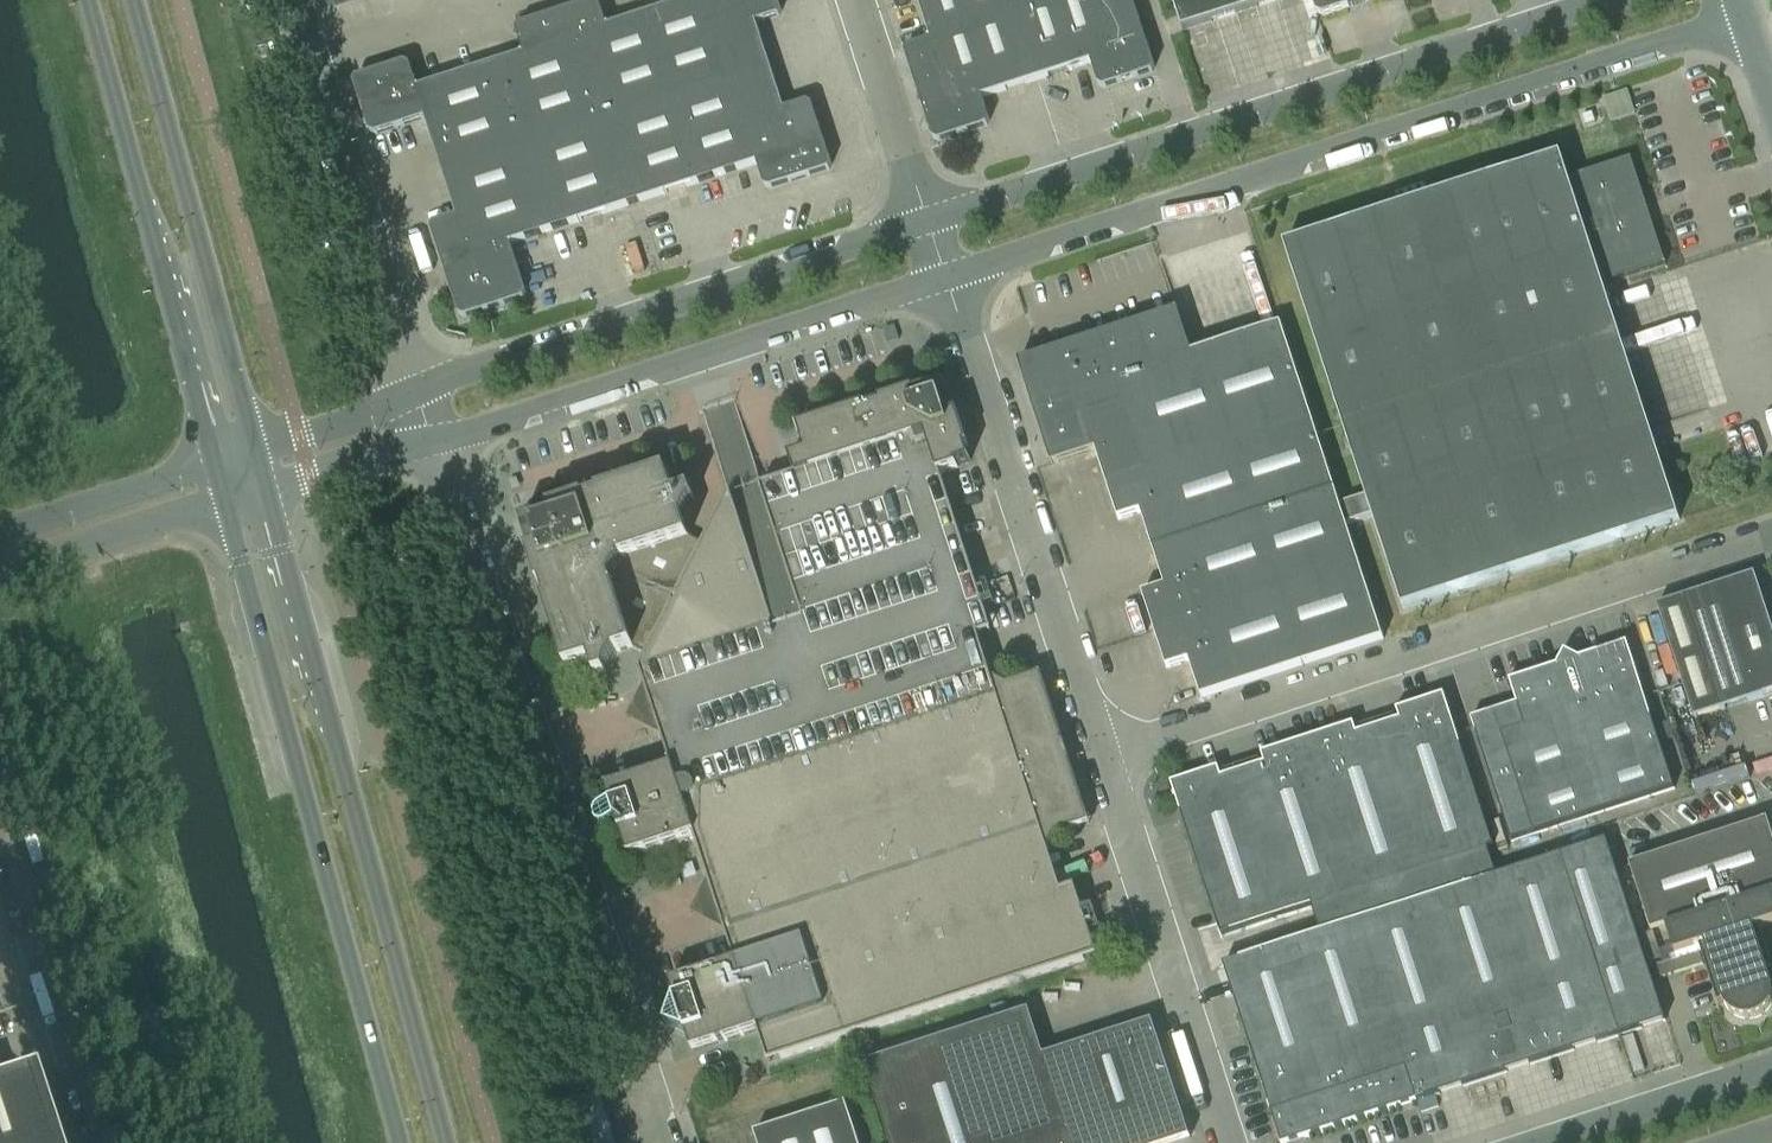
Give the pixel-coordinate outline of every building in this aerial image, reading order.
[(452,293),(459,315),(465,318),(524,298),(527,293),(510,243),(757,163),(765,186),(770,188),(829,169),(832,164),(812,104),(807,102),(784,109),(756,22),(779,15),(782,10),(779,0),(688,0),(607,26),(600,3),(595,0),(519,25),(516,30),(524,53),(418,88),(410,65),(405,62),(357,78),(354,83),(370,132),(375,134),(425,118),(457,216),(434,223),(431,228),(452,293)] [(931,39),(908,47),(905,52),(933,139),(938,141),(987,125),(990,120),(982,97),(1091,62),(1098,85),(1103,87),(1152,71),(1155,66),(1133,0),(918,0),(931,39)] [(1177,14),(1182,31),(1277,0),(1173,0),(1177,14)] [(1316,12),(1322,15),(1348,7),(1353,9),(1364,5),(1366,1),(1369,0),(1312,0),(1316,12)] [(1604,95),(1613,119),(1637,111),(1629,87),(1604,95)] [(1599,286),(1627,277),(1665,265),(1630,159),(1565,180),(1560,165),(1563,164),(1560,156),(1284,246),(1366,497),(1372,516),(1403,609),(1679,519),(1666,480),(1663,481),(1599,286)] [(1177,310),(1038,355),(1018,362),(1051,464),(1095,450),(1118,520),(1140,513),(1164,586),(1142,593),(1166,669),(1189,661),(1201,698),(1383,639),(1346,524),(1340,505),(1281,324),(1192,354),(1177,310)] [(945,383),(915,393),(914,390),(880,401),(881,404),(866,408),(865,406),(798,428),(806,452),(789,457),(795,475),(728,497),(735,518),(717,523),(715,522),(704,544),(688,536),(683,521),(694,499),(691,489),(674,495),(667,470),(599,492),(600,495),(585,500),(584,497),(550,508),(551,511),(521,521),(531,550),(528,551),(539,586),(542,585),(547,599),(544,600),(566,668),(591,660),(596,676),(606,673),(617,651),(631,647),(648,655),(640,670),(644,683),(661,734),(672,767),(607,788),(612,805),(602,809),(597,811),(595,815),(596,821),(598,825),(603,827),(608,827),(618,823),(629,857),(694,835),(700,855),(715,863),(708,877),(735,962),(670,983),(676,1000),(664,1023),(687,1034),(693,1051),(757,1030),(768,1063),(1097,956),(1075,887),(1042,898),(1028,855),(1048,848),(1055,835),(1090,824),(1041,674),(1007,685),(993,678),(972,685),(958,642),(977,636),(991,631),(987,618),(940,473),(958,468),(957,465),(970,461),(966,447),(969,446),(957,412),(955,413),(945,383)] [(1366,497),(1340,505),(1346,524),(1372,516),(1366,497)] [(1754,574),(1657,606),(1682,684),(1694,719),(1771,693),(1771,629),(1754,574)] [(1471,719),(1511,842),(1674,788),(1644,695),(1626,643),(1579,658),(1564,651),(1556,666),(1509,681),(1517,704),(1471,719)] [(1606,840),(1496,875),(1487,849),(1493,847),(1444,695),(1396,710),(1400,720),(1396,721),(1357,734),(1353,724),(1261,754),(1264,764),(1260,765),(1221,778),(1218,768),(1171,783),(1221,936),(1334,899),(1342,925),(1223,964),(1271,1113),(1281,1142),(1289,1142),(1665,1021),(1606,840)] [(1723,1002),(1724,1006),(1726,1009),(1729,1012),(1732,1014),(1735,1017),(1739,1018),(1742,1019),(1746,1019),(1750,1019),(1754,1018),(1757,1017),(1761,1015),(1764,1013),(1767,1010),(1769,1007),(1770,1004),(1771,1000),(1771,998),(1771,992),(1771,986),(1771,969),(1758,927),(1771,922),(1771,835),(1767,820),(1629,865),(1650,931),(1666,926),(1666,927),(1674,954),(1699,946),(1717,1004),(1723,1002)] [(864,1063),(890,1142),(1173,1142),(1190,1137),(1152,1020),(1044,1056),(1029,1010),(864,1063)] [(53,1140),(29,1066),(0,1075),(0,1142),(54,1142),(53,1140)] [(599,1093),(570,1103),(567,1095),(552,1100),(566,1142),(616,1142),(599,1093)] [(846,1103),(754,1133),(758,1142),(859,1142),(846,1103)]
